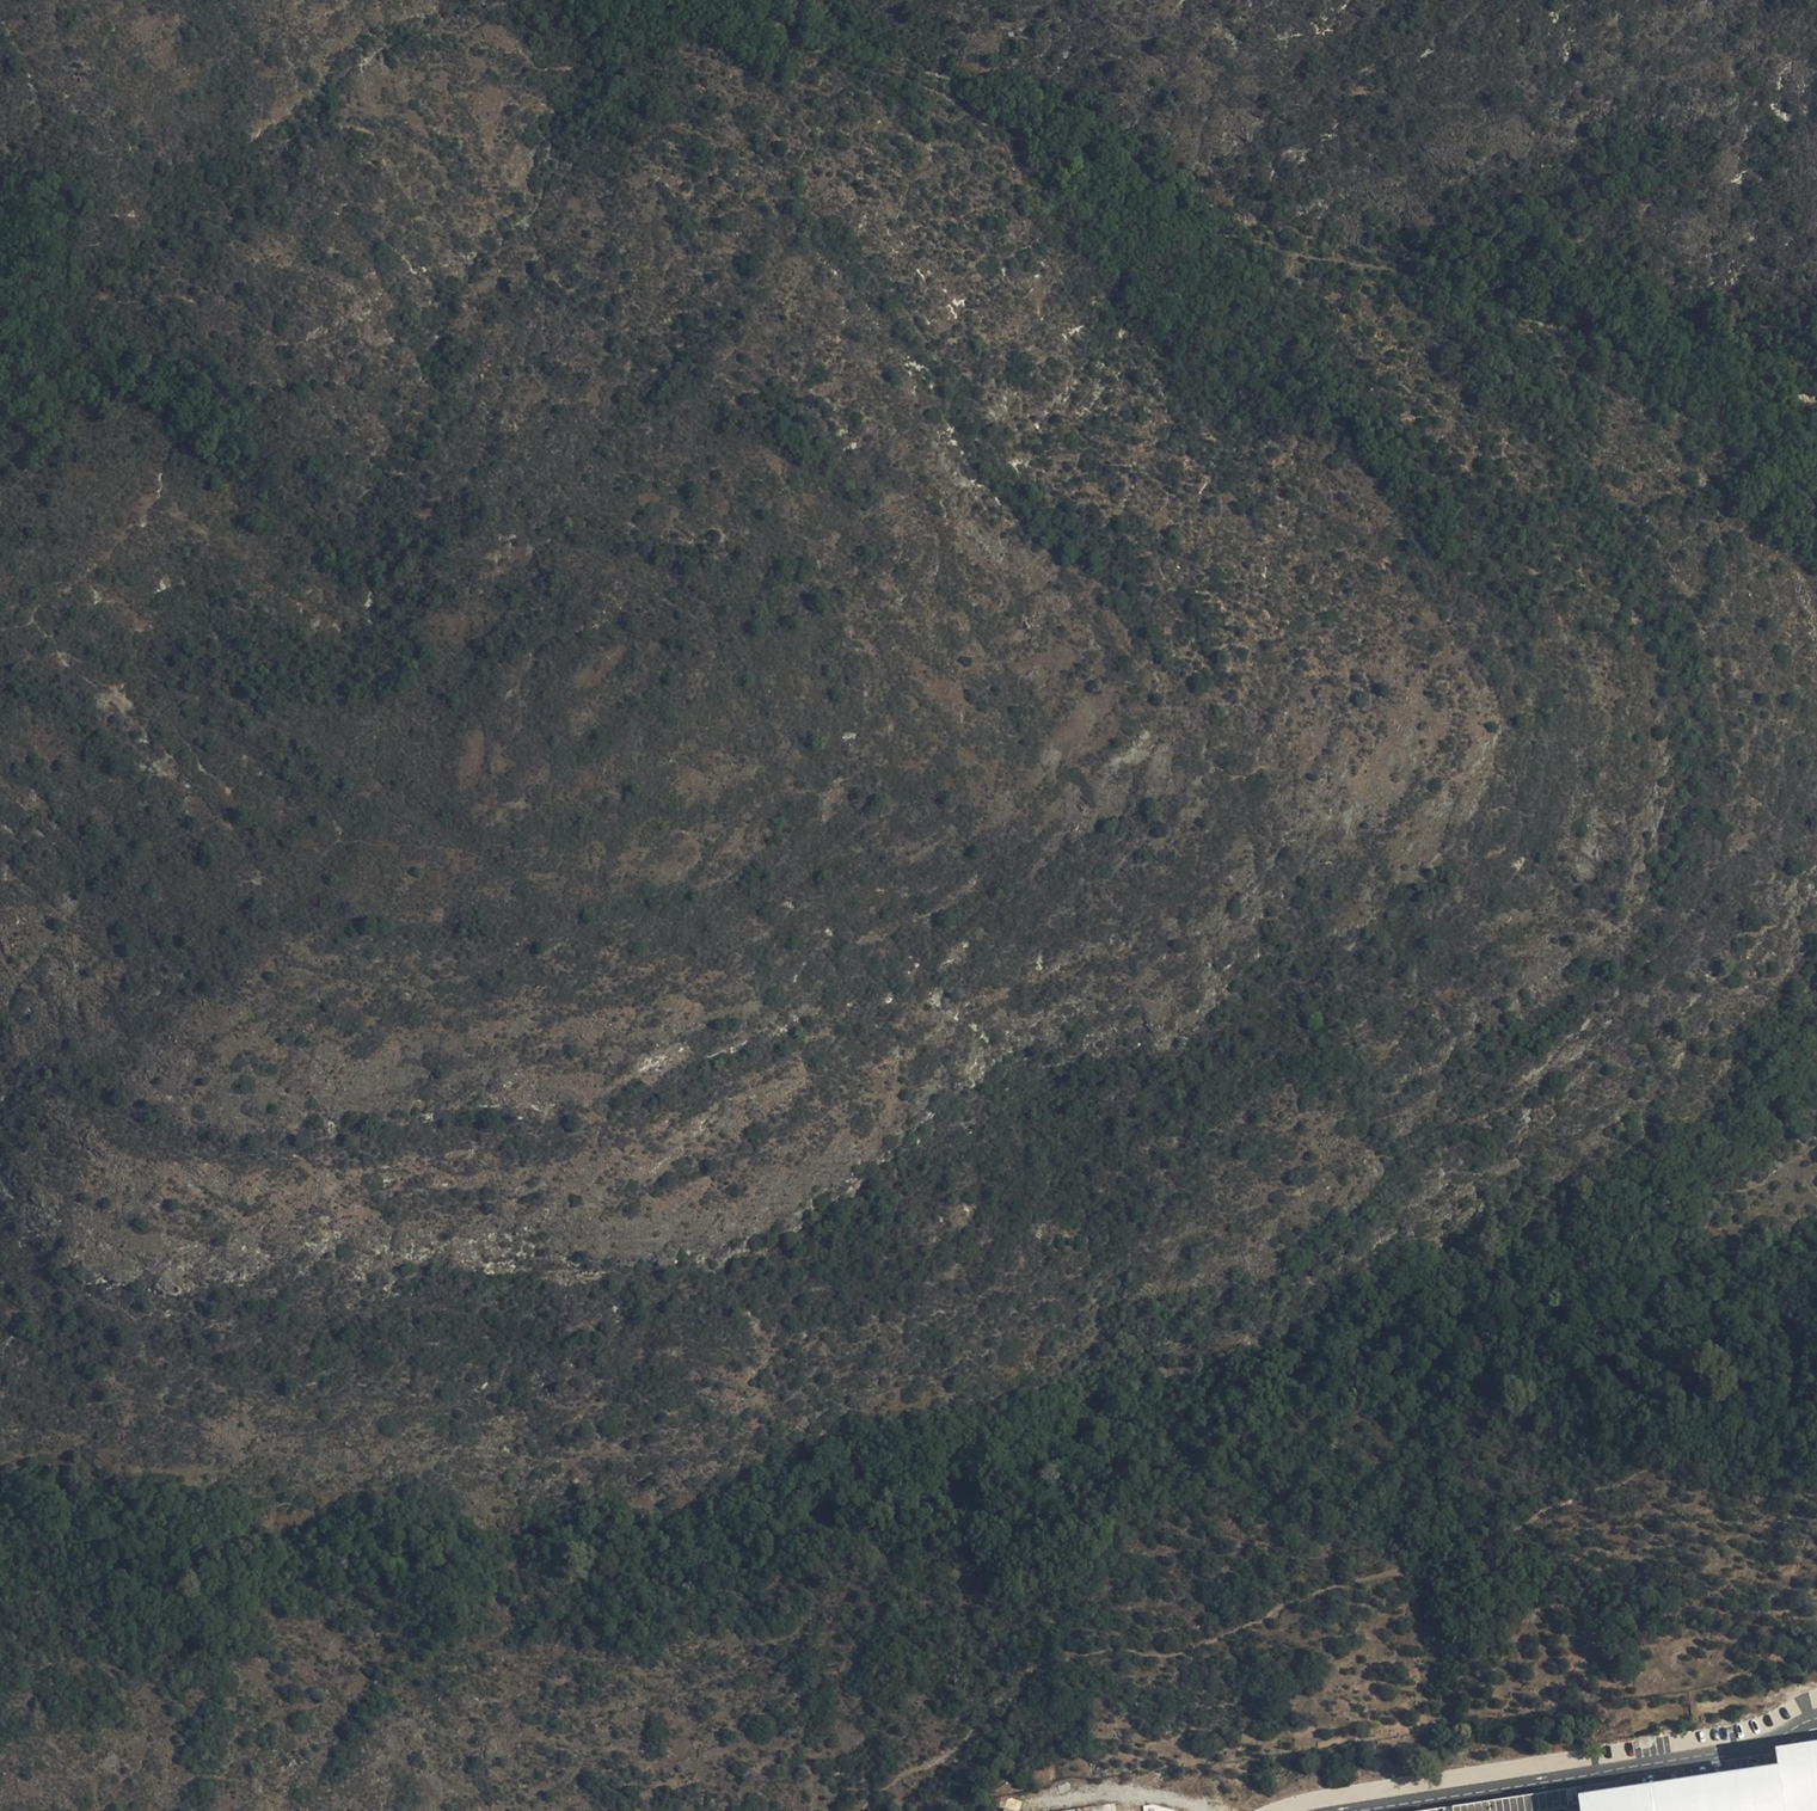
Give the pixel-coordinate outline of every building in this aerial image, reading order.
[(1804,1750),(1775,1754),(1777,1772),(1647,1792),(1616,1796),(1574,1803),(1575,1810),(1816,1810),(1816,1748),(1804,1750)] [(1574,1803),(1571,1792),(1453,1810),(1575,1810),(1574,1803)]
